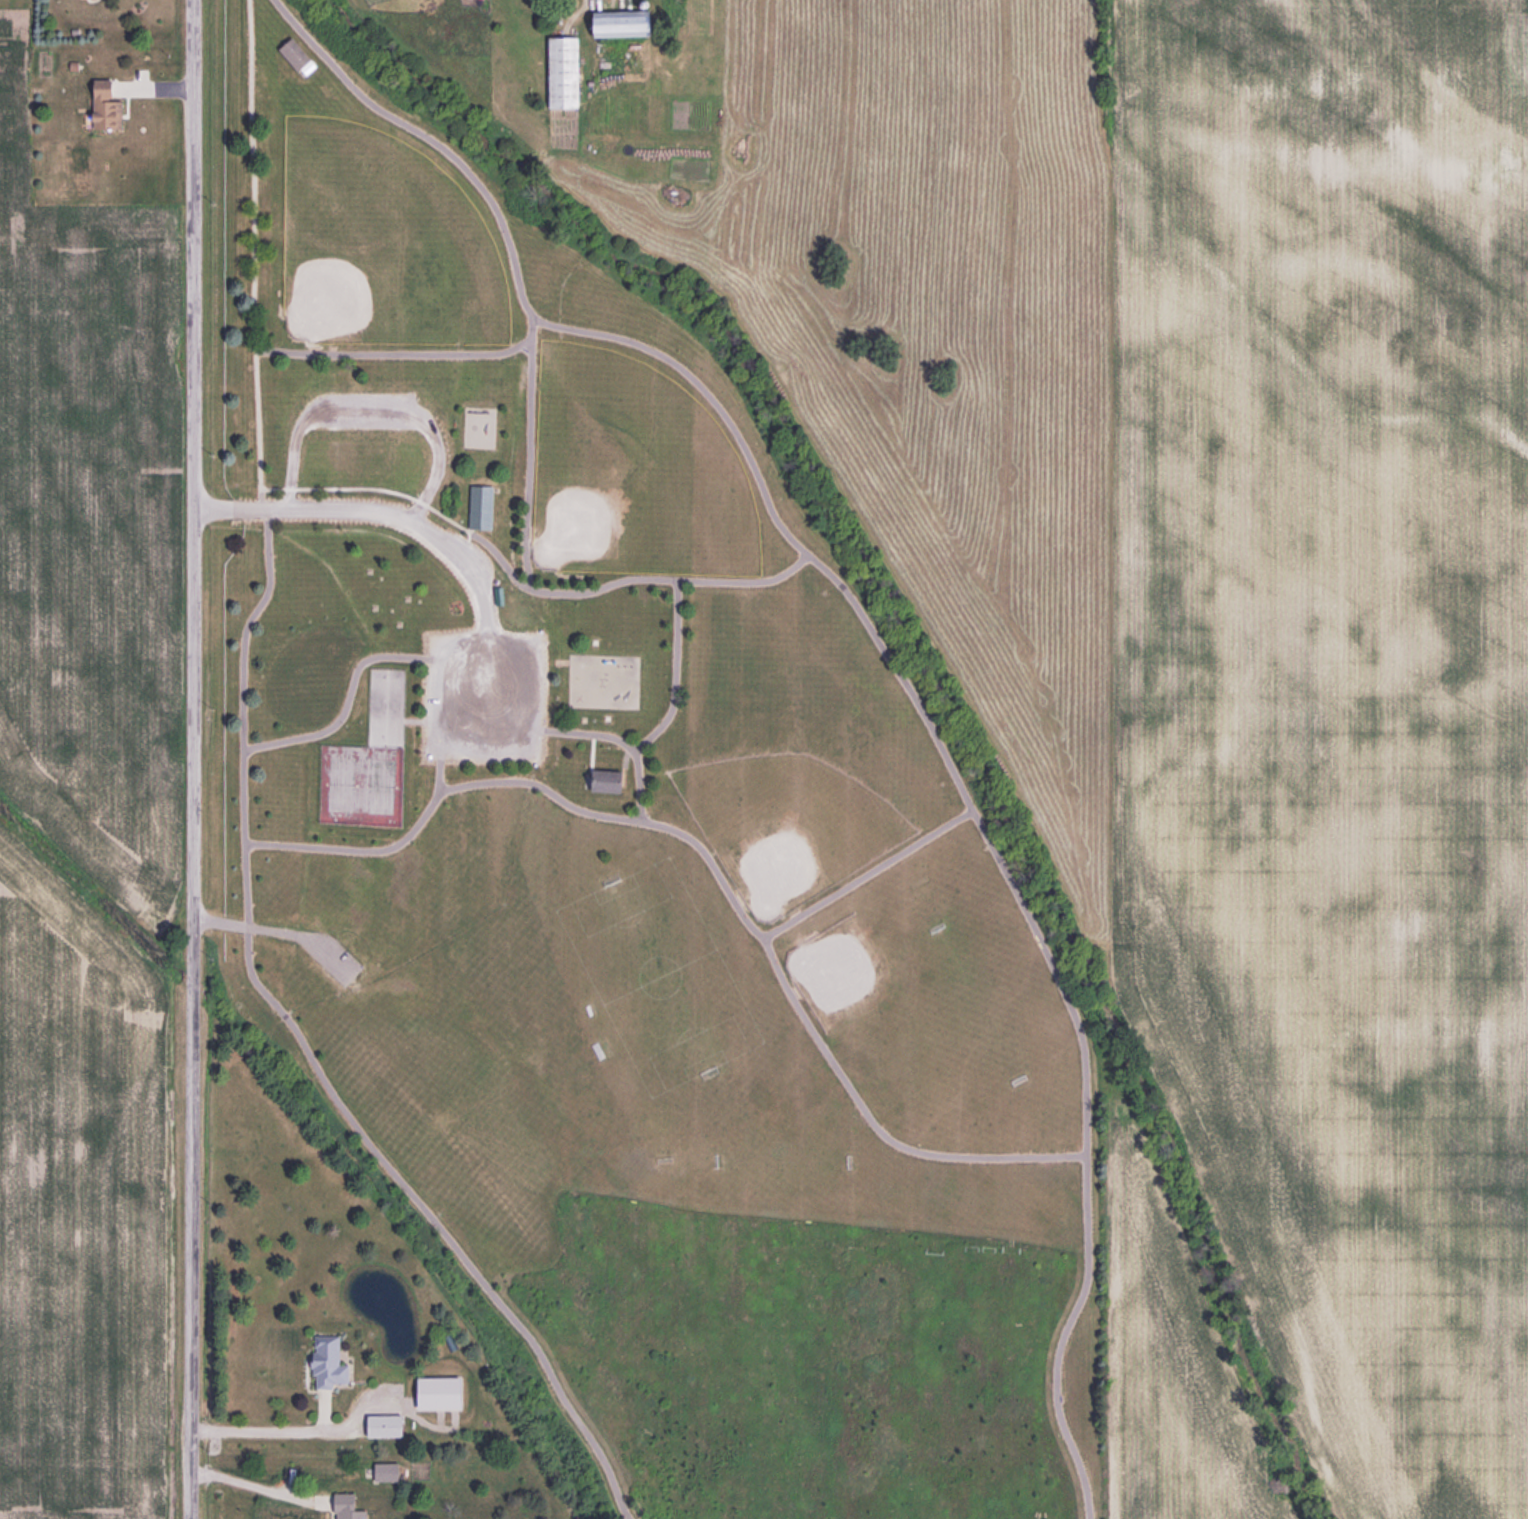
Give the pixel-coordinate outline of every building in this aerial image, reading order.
[(654,12),(596,12),(596,38),(654,37),(654,12)] [(579,38),(549,38),(549,110),(579,110),(579,38)] [(312,61),(294,39),(280,50),(298,72),(312,61)] [(123,101),(113,101),(114,81),(95,81),(95,130),(123,130),(123,101)] [(493,530),(493,486),(470,486),(470,530),(493,530)] [(593,793),(624,793),(624,771),(593,771),(593,793)] [(314,1390),(335,1390),(335,1385),(350,1385),(350,1366),(340,1366),(340,1337),(314,1337),(314,1390)] [(403,1439),(403,1416),(368,1416),(368,1439),(403,1439)] [(376,1482),(399,1482),(399,1465),(376,1465),(376,1482)]
